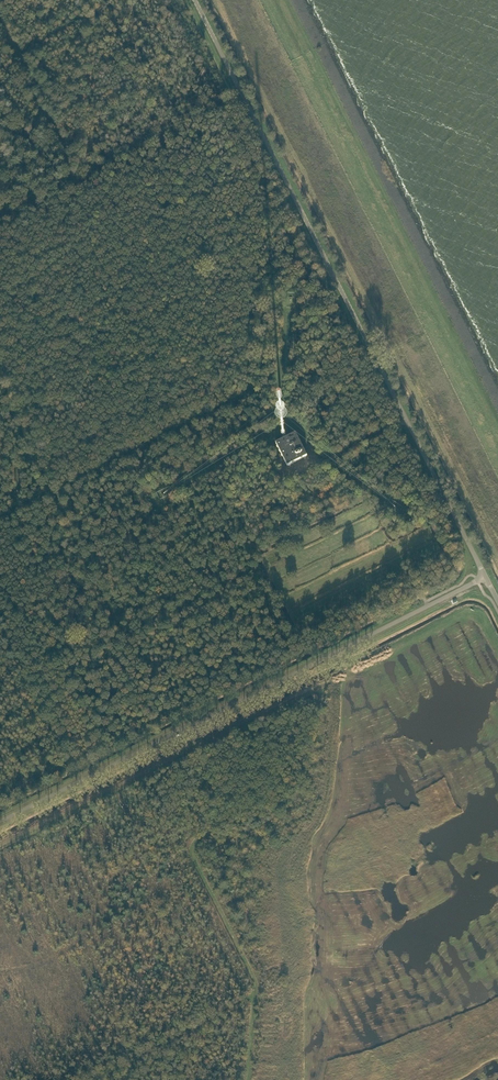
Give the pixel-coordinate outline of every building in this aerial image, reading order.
[(276,443),(287,466),(307,456),(295,434),(276,443)]
